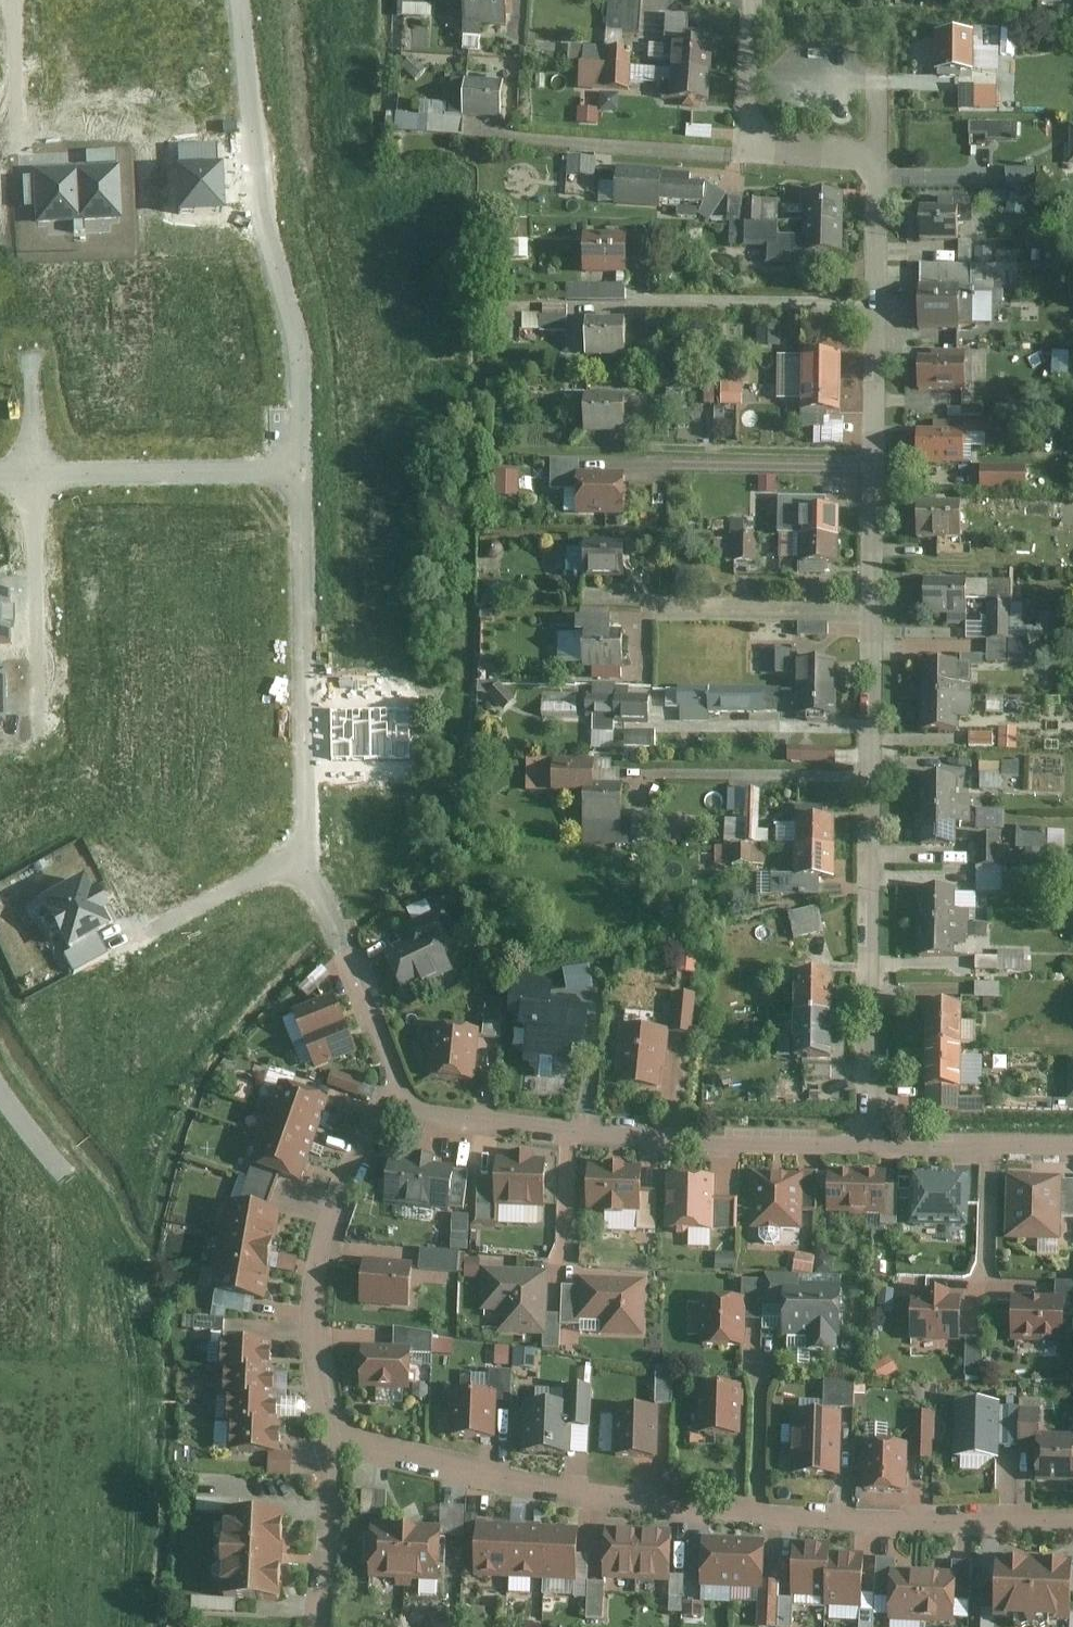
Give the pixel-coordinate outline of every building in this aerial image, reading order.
[(406,15),(437,15),(437,0),(406,0),(406,15)] [(467,40),(485,41),(486,29),(511,30),(513,0),(470,0),(467,40)] [(645,0),(611,0),(610,34),(643,35),(645,0)] [(676,73),(715,75),(717,46),(709,45),(710,36),(692,35),(693,19),(670,18),(668,61),(676,61),(676,73)] [(987,34),(936,33),(936,77),(999,78),(999,51),(987,52),(987,34)] [(634,50),(587,48),(586,66),(633,68),(634,50)] [(633,68),(586,66),(585,82),(608,83),(608,90),(633,91),(633,68)] [(714,104),(715,75),(676,73),(676,84),(664,84),(664,101),(714,104)] [(503,121),(506,86),(454,81),(451,116),(503,121)] [(463,138),(464,122),(430,119),(429,135),(463,138)] [(1017,120),(969,119),(969,133),(986,132),(986,139),(1017,139),(1017,120)] [(179,143),(179,163),(219,161),(218,142),(179,143)] [(594,157),(567,156),(566,178),(593,179),(594,157)] [(179,163),(176,163),(177,208),(224,207),(222,161),(219,161),(179,163)] [(689,170),(616,164),(613,202),(658,206),(659,198),(703,201),(705,178),(688,177),(689,170)] [(1037,165),(1005,165),(1006,185),(1037,184),(1037,165)] [(120,167),(77,169),(78,217),(122,216),(120,167)] [(77,169),(33,170),(35,219),(78,217),(77,169)] [(843,218),(843,189),(802,188),(802,218),(843,218)] [(920,201),(920,240),(956,240),(957,221),(972,221),(972,195),(934,195),(934,201),(920,201)] [(842,250),(843,218),(802,218),(802,233),(777,232),(777,220),(744,220),(744,243),(766,243),(766,260),(813,261),(814,249),(842,250)] [(525,244),(526,223),(497,222),(496,243),(525,244)] [(626,270),(627,233),(582,232),(581,269),(626,270)] [(972,284),(919,282),(918,328),(958,329),(958,321),(972,321),(972,284)] [(624,283),(566,283),(566,298),(623,298),(624,283)] [(527,330),(573,330),(573,303),(546,303),(547,312),(527,313),(527,330)] [(516,312),(492,310),(491,330),(515,332),(516,312)] [(623,352),(624,319),(582,318),(580,350),(623,352)] [(782,328),(760,327),(760,346),(781,347),(782,328)] [(919,355),(917,387),(964,389),(965,349),(933,348),(932,356),(919,355)] [(800,379),(840,379),(840,351),(800,351),(800,379)] [(840,409),(840,379),(800,379),(800,425),(823,425),(823,409),(840,409)] [(743,385),(721,385),(721,407),(743,407),(743,385)] [(623,429),(624,394),(582,393),(581,428),(623,429)] [(918,428),(918,461),(962,461),(962,420),(934,419),(934,428),(918,428)] [(573,511),(623,512),(623,469),(579,469),(579,457),(552,457),(552,489),(573,489),(573,511)] [(1025,464),(980,463),(980,488),(1025,490),(1025,464)] [(517,464),(494,464),(494,493),(517,493),(517,464)] [(837,475),(819,475),(819,488),(837,488),(837,475)] [(960,500),(917,499),(916,535),(960,535),(960,500)] [(798,534),(838,534),(839,506),(798,506),(798,534)] [(728,533),(757,534),(758,511),(743,511),(743,517),(729,516),(728,533)] [(726,560),(755,561),(757,534),(728,533),(726,560)] [(838,534),(798,534),(798,571),(826,571),(826,561),(838,561),(838,534)] [(623,575),(623,542),(582,542),(582,575),(623,575)] [(1011,579),(924,578),(924,612),(948,613),(948,623),(965,623),(965,598),(988,598),(988,637),(1010,637),(1011,579)] [(500,579),(480,580),(481,601),(501,600),(500,579)] [(10,589),(0,589),(0,642),(12,642),(10,589)] [(582,665),(622,666),(622,627),(609,627),(609,614),(574,614),(574,629),(583,629),(582,665)] [(828,621),(798,621),(798,635),(828,635),(828,621)] [(796,685),(837,685),(838,658),(796,657),(796,647),(777,647),(777,672),(796,672),(796,685)] [(921,661),(921,694),(971,694),(971,663),(983,663),(983,653),(958,653),(958,661),(921,661)] [(496,681),(486,690),(503,709),(513,700),(496,681)] [(592,693),(586,693),(585,717),(593,717),(592,729),(613,730),(613,723),(649,723),(649,694),(630,694),(630,684),(592,683),(592,693)] [(836,713),(837,685),(796,685),(796,713),(805,713),(805,719),(825,719),(826,713),(836,713)] [(776,687),(678,687),(678,721),(711,721),(711,712),(776,711),(776,687)] [(578,694),(541,693),(541,718),(578,718),(578,694)] [(971,694),(921,694),(920,728),(959,729),(959,716),(971,716),(971,694)] [(411,708),(370,709),(371,759),(412,758),(411,708)] [(370,709),(328,711),(330,760),(371,759),(370,709)] [(1004,748),(1022,748),(1022,718),(1004,718),(1004,748)] [(993,733),(970,732),(969,745),(993,745),(993,733)] [(835,746),(788,745),(787,761),(835,762),(835,746)] [(593,784),(593,758),(551,757),(550,789),(583,789),(582,842),(628,842),(628,833),(621,833),(622,784),(593,784)] [(985,788),(1006,789),(1006,762),(985,761),(985,788)] [(919,776),(919,809),(970,809),(971,794),(957,794),(957,776),(919,776)] [(757,863),(755,788),(729,788),(731,863),(757,863)] [(970,809),(919,809),(919,843),(957,843),(957,822),(970,822),(970,809)] [(672,814),(659,832),(672,842),(686,825),(672,814)] [(834,847),(834,820),(794,818),(794,846),(834,847)] [(1070,847),(1069,826),(1021,829),(1023,850),(1070,847)] [(977,833),(977,866),(1001,865),(1010,865),(1009,843),(999,843),(999,833),(977,833)] [(834,847),(794,846),(794,874),(770,874),(770,896),(819,896),(819,876),(833,876),(834,847)] [(1001,865),(977,866),(977,892),(1002,891),(1001,865)] [(96,927),(113,918),(87,869),(37,896),(63,944),(67,942),(96,927)] [(954,887),(919,886),(918,919),(969,920),(969,908),(954,908),(954,887)] [(823,931),(817,906),(788,913),(794,938),(823,931)] [(380,952),(402,995),(450,971),(438,945),(447,940),(434,911),(403,925),(410,938),(380,952)] [(969,920),(918,919),(918,955),(954,956),(954,944),(967,944),(967,935),(969,935),(969,920)] [(111,954),(96,927),(67,942),(70,947),(63,951),(75,974),(111,954)] [(698,949),(678,948),(677,970),(697,971),(698,949)] [(997,956),(976,955),(976,968),(997,968),(997,956)] [(582,1049),(587,1006),(549,1002),(553,985),(520,972),(505,1000),(505,1016),(517,1018),(515,1031),(525,1031),(521,1061),(529,1062),(529,1069),(534,1069),(533,1076),(551,1078),(552,1066),(569,1067),(571,1048),(582,1049)] [(831,1014),(833,972),(793,972),(793,1013),(831,1014)] [(999,983),(976,982),(976,995),(998,997),(999,983)] [(691,1034),(695,993),(676,992),(672,1033),(691,1034)] [(331,994),(289,1010),(300,1039),(342,1023),(331,994)] [(498,1037),(502,1000),(485,998),(481,1036),(498,1037)] [(928,1004),(927,1051),(961,1052),(961,1004),(928,1004)] [(832,1053),(831,1014),(793,1013),(793,1053),(832,1053)] [(342,1023),(300,1039),(313,1070),(355,1052),(342,1023)] [(472,1081),(478,1030),(431,1025),(425,1076),(472,1081)] [(665,1069),(669,1029),(620,1025),(614,1083),(660,1087),(661,1069),(665,1069)] [(961,1112),(961,1052),(927,1051),(926,1111),(961,1112)] [(305,1079),(268,1064),(263,1075),(301,1090),(305,1079)] [(357,1097),(362,1081),(330,1070),(325,1086),(357,1097)] [(275,1082),(265,1112),(317,1130),(326,1101),(275,1082)] [(256,1138),(308,1156),(317,1130),(265,1112),(256,1138)] [(252,1167),(278,1176),(298,1182),(308,1156),(256,1138),(247,1165),(252,1167)] [(494,1159),(493,1183),(492,1206),(498,1207),(544,1209),(545,1161),(494,1159)] [(463,1211),(469,1174),(385,1162),(380,1199),(463,1211)] [(641,1166),(586,1164),(584,1212),(636,1213),(640,1212),(640,1192),(641,1166)] [(237,1203),(266,1207),(278,1176),(252,1167),(237,1203)] [(885,1171),(828,1170),(827,1214),(850,1215),(850,1217),(868,1217),(868,1215),(881,1215),(884,1215),(885,1186),(885,1171)] [(804,1175),(751,1172),(750,1230),(759,1230),(759,1239),(765,1244),(773,1245),(780,1240),(780,1230),(802,1231),(803,1212),(804,1175)] [(968,1228),(970,1174),(909,1172),(908,1226),(968,1228)] [(817,1175),(804,1175),(803,1212),(816,1212),(817,1175)] [(714,1177),(665,1176),(664,1229),(713,1231),(713,1200),(714,1177)] [(1062,1177),(1007,1176),(1005,1240),(1061,1242),(1062,1219),(1062,1181),(1062,1177)] [(1062,1181),(1062,1219),(1072,1219),(1072,1181),(1062,1181)] [(492,1206),(493,1183),(473,1182),(472,1225),(498,1226),(498,1207),(492,1206)] [(898,1186),(885,1186),(884,1215),(881,1215),(880,1225),(898,1225),(898,1186)] [(656,1192),(640,1192),(640,1212),(636,1213),(636,1230),(656,1231),(656,1192)] [(735,1200),(713,1200),(713,1231),(735,1231),(735,1200)] [(215,1232),(215,1233),(226,1234),(274,1242),(278,1211),(268,1209),(240,1204),(231,1203),(228,1224),(217,1222),(215,1232)] [(212,1250),(210,1259),(269,1269),(274,1242),(226,1234),(223,1252),(212,1250)] [(454,1273),(456,1254),(418,1251),(416,1270),(454,1273)] [(210,1259),(209,1268),(220,1270),(220,1271),(217,1290),(216,1292),(217,1292),(255,1298),(263,1300),(269,1269),(210,1259)] [(408,1310),(412,1268),(364,1264),(361,1306),(408,1310)] [(545,1336),(546,1315),(548,1270),(481,1268),(479,1311),(497,1312),(496,1335),(541,1336),(545,1336)] [(763,1275),(763,1281),(762,1307),(782,1307),(781,1338),(808,1339),(808,1352),(837,1353),(837,1340),(840,1340),(841,1290),(799,1289),(799,1276),(763,1275)] [(577,1287),(575,1321),(580,1322),(580,1326),(579,1331),(600,1332),(600,1337),(644,1337),(646,1280),(577,1278),(577,1287)] [(742,1299),(701,1297),(698,1347),(746,1348),(746,1319),(762,1319),(762,1307),(763,1281),(743,1281),(742,1299)] [(1056,1297),(1065,1297),(1065,1317),(1072,1317),(1072,1282),(1056,1282),(1056,1297)] [(575,1321),(577,1287),(561,1286),(560,1315),(560,1325),(580,1326),(580,1322),(575,1321)] [(960,1343),(961,1296),(951,1296),(951,1291),(923,1291),(923,1295),(911,1295),(910,1342),(960,1343)] [(1056,1297),(1012,1296),(1010,1343),(1064,1344),(1065,1317),(1065,1297),(1056,1297)] [(560,1315),(546,1315),(545,1336),(541,1336),(541,1348),(559,1349),(560,1325),(560,1315)] [(220,1330),(221,1319),(193,1317),(192,1328),(220,1330)] [(393,1329),(392,1348),(409,1348),(408,1355),(431,1355),(431,1336),(393,1329)] [(983,1375),(983,1339),(967,1338),(966,1375),(983,1375)] [(220,1368),(268,1371),(269,1343),(217,1342),(216,1369),(220,1368)] [(392,1348),(359,1347),(358,1389),(408,1391),(408,1355),(409,1348),(392,1348)] [(518,1348),(517,1365),(539,1366),(540,1349),(518,1348)] [(223,1396),(270,1397),(271,1371),(268,1371),(220,1368),(219,1396),(223,1396)] [(670,1405),(671,1370),(655,1369),(654,1404),(670,1405)] [(488,1371),(487,1392),(496,1392),(495,1403),(510,1403),(511,1372),(488,1371)] [(853,1409),(853,1383),(823,1383),(823,1409),(853,1409)] [(741,1437),(742,1388),(695,1386),(694,1435),(741,1437)] [(561,1405),(523,1403),(520,1454),(568,1456),(569,1430),(588,1430),(590,1389),(562,1387),(561,1405)] [(487,1392),(448,1390),(446,1437),(494,1439),(495,1403),(496,1392),(487,1392)] [(226,1424),(274,1425),(275,1397),(270,1397),(223,1396),(222,1424),(226,1424)] [(1000,1403),(956,1402),(955,1458),(999,1459),(1000,1403)] [(1019,1406),(1003,1406),(1002,1448),(1018,1448),(1019,1406)] [(656,1459),(658,1409),(613,1408),(611,1458),(656,1459)] [(1039,1409),(1020,1409),(1019,1450),(1029,1450),(1033,1439),(1039,1440),(1039,1409)] [(837,1481),(840,1414),(789,1412),(786,1479),(837,1481)] [(933,1460),(935,1415),(913,1414),(911,1459),(933,1460)] [(266,1453),(277,1453),(278,1425),(274,1425),(226,1424),(225,1452),(266,1453)] [(1040,1436),(1038,1483),(1072,1484),(1072,1437),(1040,1436)] [(908,1444),(863,1443),(862,1491),(907,1492),(908,1444)] [(266,1476),(290,1477),(291,1453),(277,1453),(266,1453),(266,1476)] [(219,1599),(281,1602),(285,1513),(223,1510),(219,1599)] [(435,1583),(439,1527),(369,1523),(365,1579),(435,1583)] [(509,1526),(475,1524),(472,1579),(506,1581),(509,1526)] [(546,1528),(509,1526),(506,1581),(544,1582),(546,1528)] [(574,1584),(577,1530),(546,1528),(544,1582),(574,1584)] [(634,1582),(637,1530),(604,1528),(602,1581),(634,1582)] [(668,1583),(671,1532),(637,1530),(634,1582),(668,1583)] [(733,1539),(701,1538),(699,1578),(686,1578),(684,1617),(703,1618),(704,1589),(732,1590),(733,1539)] [(733,1539),(732,1590),(760,1592),(759,1626),(777,1626),(778,1600),(778,1585),(762,1584),(764,1541),(733,1539)] [(828,1554),(829,1544),(796,1542),(792,1598),(825,1600),(828,1554)] [(863,1556),(828,1554),(825,1600),(824,1610),(860,1610),(863,1556)] [(896,1560),(877,1559),(875,1598),(891,1599),(890,1624),(921,1626),(924,1573),(896,1572),(896,1560)] [(1035,1625),(1038,1564),(999,1562),(995,1623),(1035,1625)] [(953,1574),(924,1573),(921,1626),(954,1626),(955,1602),(970,1603),(972,1565),(954,1564),(953,1574)] [(1072,1578),(1072,1566),(1038,1564),(1035,1625),(1065,1626),(1070,1626),(1072,1578)] [(586,1593),(588,1569),(576,1569),(575,1593),(586,1593)] [(681,1619),(683,1578),(670,1577),(668,1618),(681,1619)] [(601,1621),(603,1584),(588,1583),(586,1620),(601,1621)] [(778,1600),(777,1626),(791,1626),(792,1600),(778,1600)] [(983,1610),(982,1626),(993,1626),(994,1611),(983,1610)]
